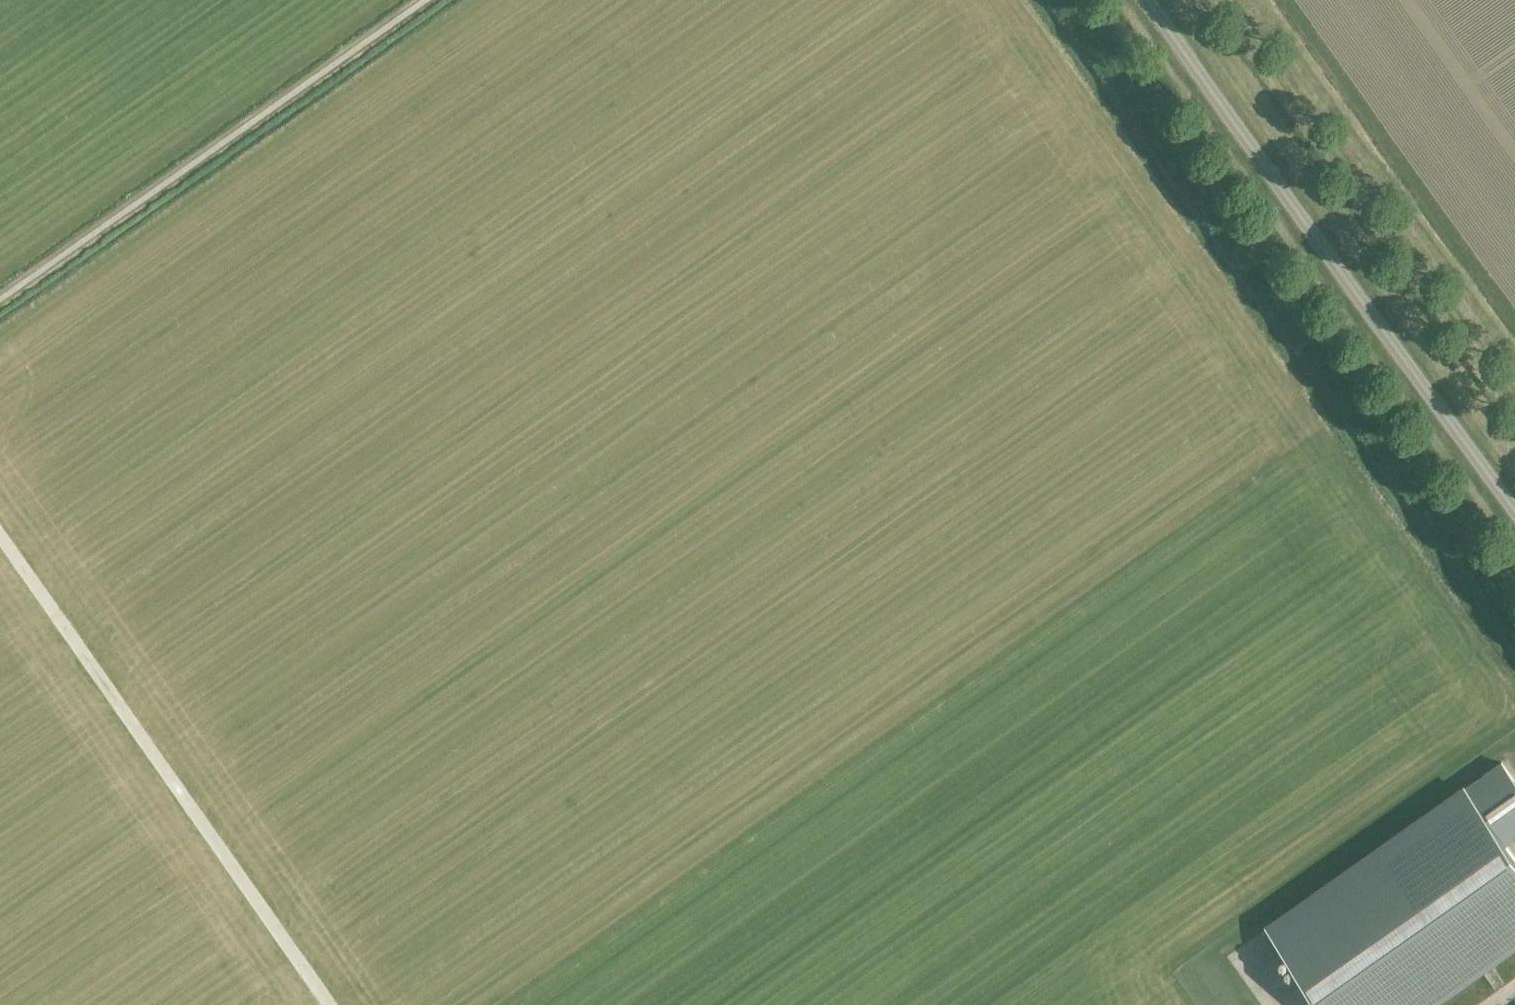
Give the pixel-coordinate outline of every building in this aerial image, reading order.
[(1452,797),(1269,927),(1324,1004),(1427,1004),(1514,943),(1514,857),(1506,844),(1514,837),(1514,780),(1502,762),(1452,797)]
